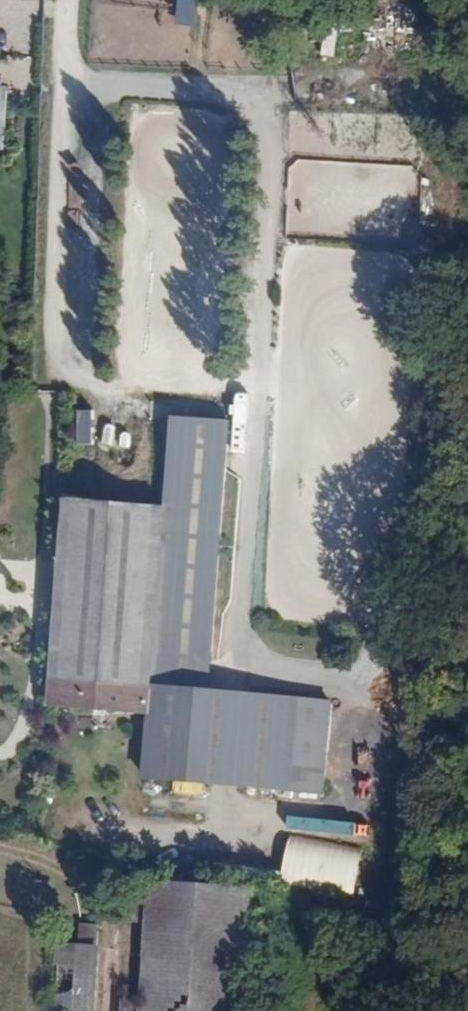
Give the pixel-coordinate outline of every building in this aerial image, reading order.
[(10,148),(14,84),(0,83),(0,147),(10,148)] [(70,498),(49,708),(147,718),(141,782),(317,800),(326,711),(206,699),(233,429),(179,423),(171,508),(70,498)] [(285,836),(279,883),(354,892),(360,845),(285,836)] [(147,895),(144,928),(154,928),(148,1007),(132,1006),(132,1010),(250,1010),(260,895),(159,886),(159,896),(147,895)] [(106,928),(87,927),(85,949),(66,947),(60,1010),(99,1010),(106,928)]
